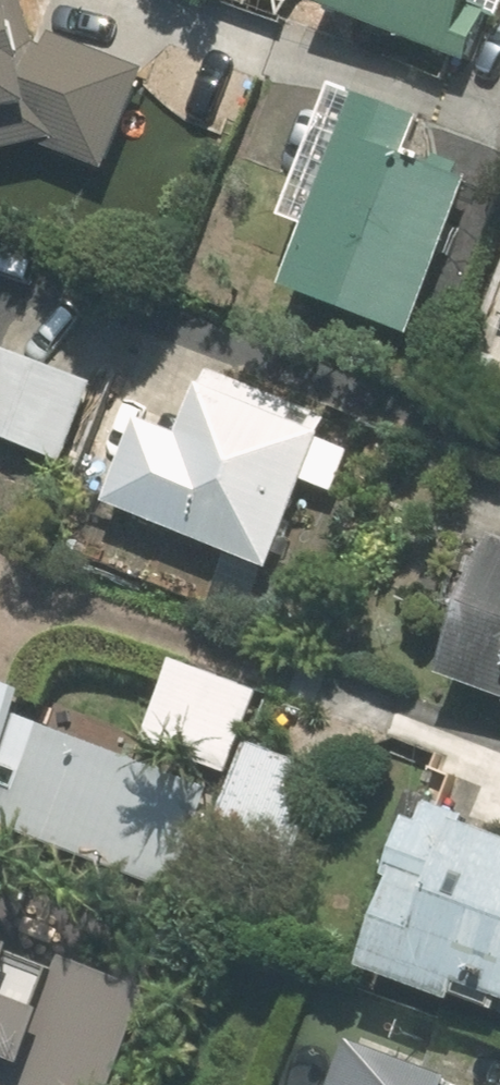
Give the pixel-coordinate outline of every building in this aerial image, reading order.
[(51,41),(43,0),(0,0),(0,151),(44,143),(121,171),(161,67),(68,34),(64,46),(51,41)] [(331,5),(484,61),(499,17),(499,6),(484,0),(332,0),(331,5)] [(326,222),(303,281),(429,331),(489,174),(426,150),(440,115),(352,81),(302,212),(326,222)] [(79,458),(110,379),(25,346),(15,371),(0,366),(0,427),(79,458)] [(362,463),(320,446),(328,426),(211,380),(185,447),(145,432),(116,509),(155,524),(152,530),(228,559),(215,594),(249,608),(263,573),(271,576),(300,498),(343,513),(362,463)] [(467,546),(443,611),(461,618),(438,685),(499,707),(499,552),(486,548),(485,551),(467,546)] [(161,664),(131,749),(222,780),(250,697),(161,664)] [(211,796),(9,721),(18,697),(0,690),(0,827),(7,829),(0,846),(0,849),(44,865),(52,846),(176,890),(211,796)] [(257,748),(222,841),(295,870),(330,777),(257,748)] [(473,833),(432,818),(424,840),(417,837),(400,891),(401,891),(369,982),(454,1011),(461,995),(499,1009),(499,851),(470,841),(473,833)] [(150,993),(71,963),(67,974),(0,948),(0,1084),(115,1084),(150,993)] [(440,1080),(346,1043),(329,1084),(438,1084),(440,1080)]
